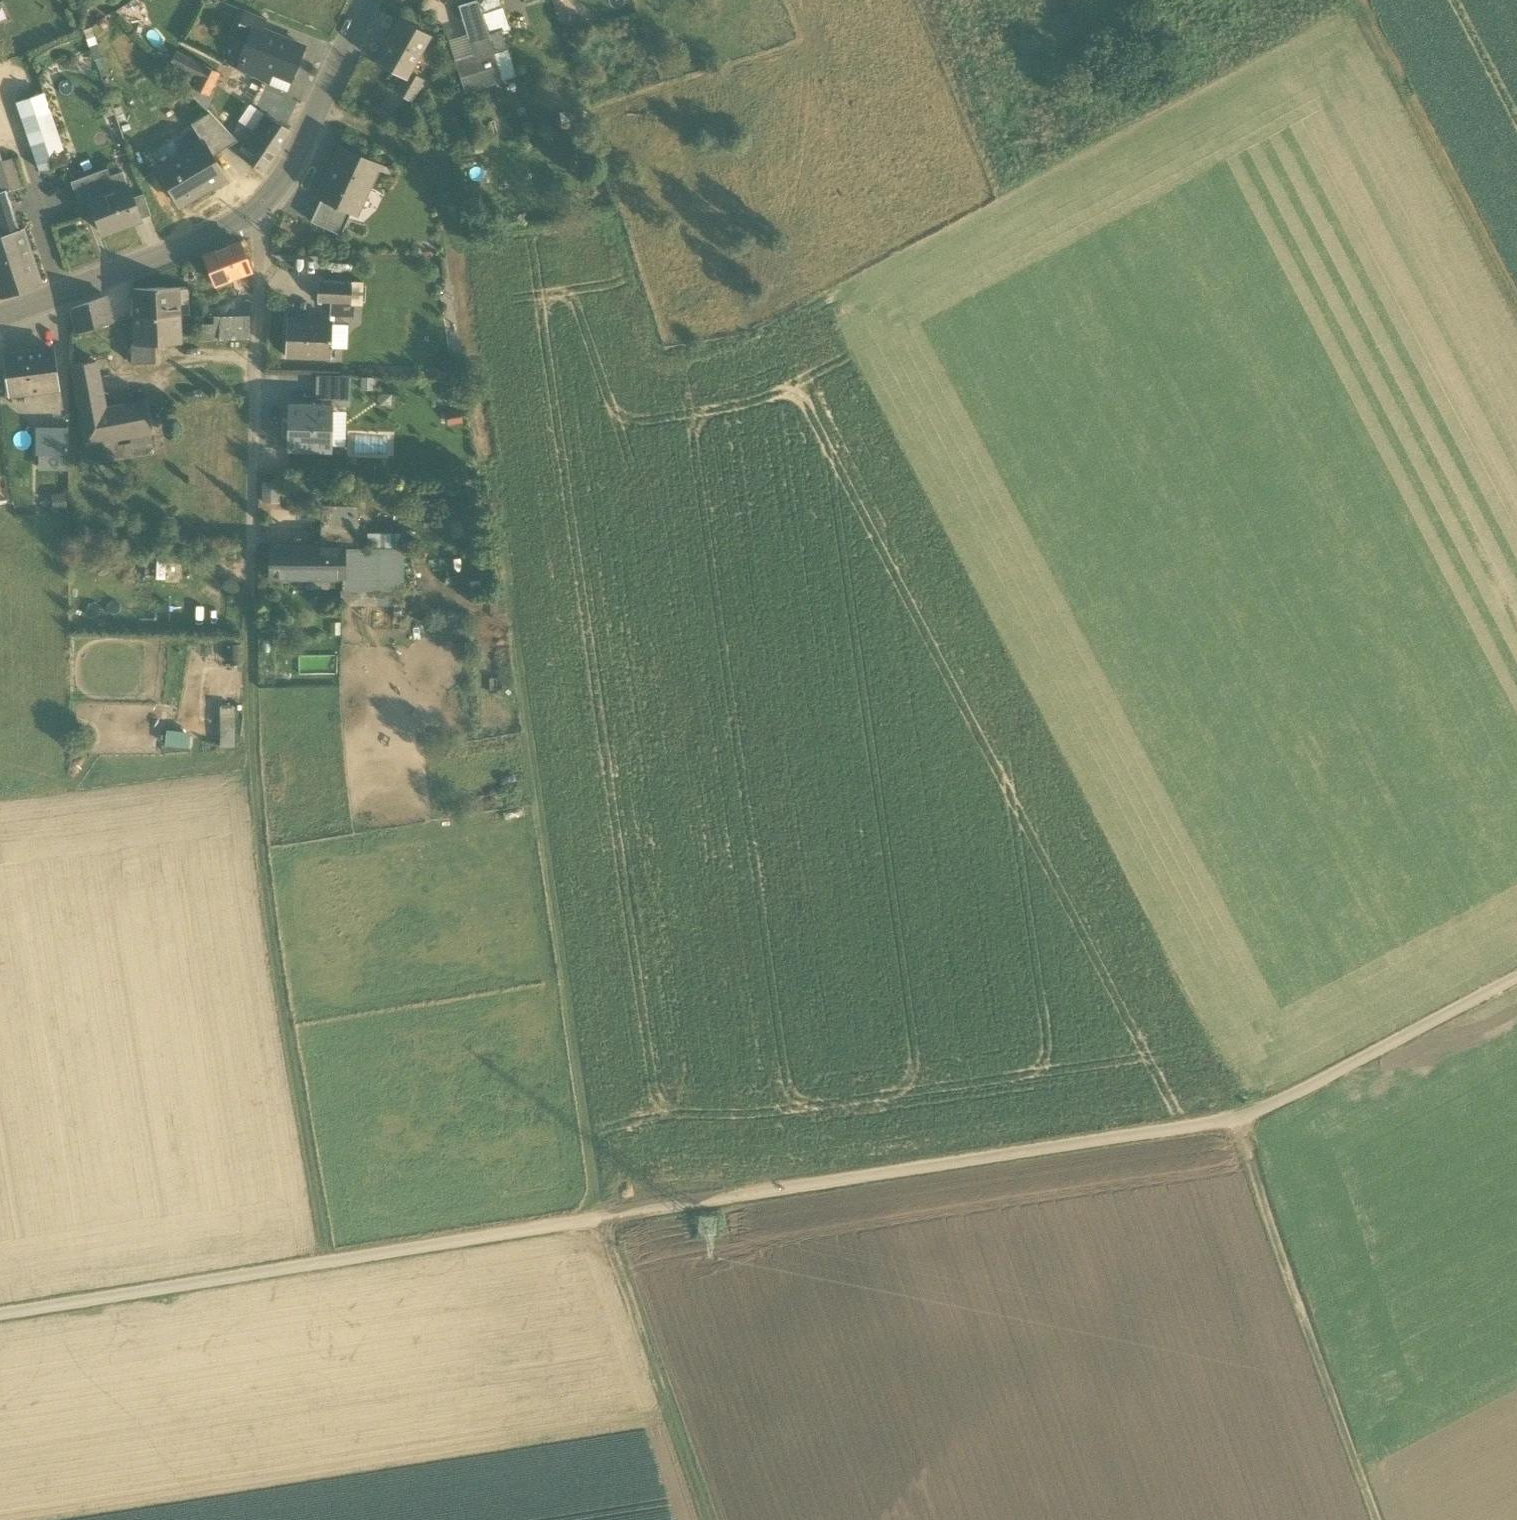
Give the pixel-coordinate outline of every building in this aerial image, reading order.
[(502,81),(514,77),(500,31),(508,29),(502,12),(502,11),(498,0),(494,0),(479,5),(502,81)] [(462,60),(472,90),(502,81),(479,5),(478,1),(459,7),(468,35),(475,56),(462,60)] [(253,26),(262,30),(267,19),(244,10),(239,23),(252,28),(253,26)] [(404,76),(407,78),(409,74),(430,33),(401,18),(378,63),(404,76)] [(252,28),(239,23),(233,37),(246,43),(252,28)] [(273,73),(290,80),(304,47),(262,30),(253,26),(252,28),(246,43),(240,57),(266,67),(265,70),(273,73)] [(449,41),(455,62),(462,60),(475,56),(468,35),(449,41)] [(219,73),(204,66),(196,62),(176,52),(171,63),(181,68),(180,71),(198,79),(194,88),(208,95),(219,73)] [(266,67),(240,57),(236,69),(268,84),(273,73),(265,70),(266,67)] [(465,93),(472,90),(462,60),(455,62),(465,93)] [(273,73),(268,84),(285,92),(290,80),(273,73)] [(396,92),(412,100),(423,81),(409,74),(407,78),(404,76),(396,92)] [(16,102),(39,169),(65,160),(43,93),(16,102)] [(254,130),(265,114),(250,104),(239,120),(254,130)] [(205,143),(212,155),(238,141),(210,112),(192,122),(204,143),(205,143)] [(251,162),(264,175),(280,150),(278,149),(290,129),(265,114),(254,130),(243,146),(256,155),(251,162)] [(159,171),(178,204),(210,186),(206,180),(221,171),(212,155),(205,143),(204,143),(179,157),(180,159),(159,171)] [(350,213),(353,214),(365,187),(364,186),(374,163),(340,149),(329,171),(333,173),(320,199),(350,213)] [(14,158),(1,161),(10,189),(10,190),(23,187),(14,158)] [(10,189),(1,161),(0,159),(0,192),(6,190),(10,189)] [(81,205),(96,217),(101,216),(96,201),(115,193),(110,177),(107,168),(72,180),(81,205)] [(122,172),(110,177),(115,193),(96,201),(101,216),(96,217),(103,236),(140,223),(139,221),(132,201),(122,172)] [(16,231),(15,228),(17,227),(6,190),(0,192),(0,236),(16,231)] [(132,201),(139,221),(151,217),(144,197),(132,201)] [(310,222),(340,236),(350,213),(320,199),(310,222)] [(1,299),(41,286),(23,229),(16,231),(0,236),(0,295),(1,299)] [(211,278),(213,284),(248,272),(238,244),(204,256),(211,278)] [(247,281),(248,272),(213,284),(211,278),(188,287),(189,301),(247,281)] [(351,296),(354,296),(353,305),(363,305),(364,281),(352,280),(351,285),(351,296)] [(318,301),(330,302),(351,303),(351,296),(351,285),(318,283),(318,301)] [(133,291),(135,318),(179,316),(178,305),(183,305),(182,293),(177,294),(176,289),(133,291)] [(70,305),(73,333),(96,327),(114,324),(105,292),(70,305)] [(354,296),(351,296),(351,303),(330,302),(330,316),(353,317),(353,305),(354,296)] [(135,318),(135,344),(135,345),(155,345),(178,344),(179,316),(135,318)] [(235,319),(217,320),(217,324),(217,340),(249,339),(249,319),(235,319)] [(285,357),(330,358),(331,348),(332,324),(332,322),(287,320),(285,357)] [(199,340),(217,340),(217,324),(199,324),(199,340)] [(348,325),(332,324),(331,348),(347,348),(348,325)] [(156,363),(155,345),(135,345),(135,344),(130,344),(131,364),(156,363)] [(5,356),(10,395),(14,394),(14,393),(28,391),(28,393),(56,389),(51,350),(5,356)] [(71,366),(80,413),(105,408),(96,363),(71,366)] [(316,376),(315,399),(350,400),(351,376),(316,376)] [(149,400),(105,408),(80,413),(86,446),(101,443),(155,433),(149,400)] [(288,435),(288,448),(330,450),(330,445),(331,411),(331,407),(315,406),(298,406),(289,406),(289,419),(283,419),(282,435),(288,435)] [(446,411),(448,425),(462,423),(460,409),(446,411)] [(331,411),(330,445),(345,445),(346,411),(331,411)] [(39,455),(69,454),(69,451),(69,428),(35,429),(36,455),(39,455)] [(158,452),(155,433),(101,443),(105,463),(158,452)] [(69,454),(39,455),(39,469),(69,469),(69,454)] [(320,505),(320,548),(343,548),(357,549),(358,506),(320,505)] [(373,534),(373,549),(403,549),(403,533),(373,534)] [(271,578),(310,578),(328,578),(342,578),(343,578),(343,548),(320,548),(270,548),(271,578)] [(341,604),(374,605),(375,557),(369,557),(369,549),(357,549),(343,548),(343,578),(342,578),(341,604)] [(373,549),(369,549),(369,557),(375,557),(374,605),(388,605),(388,594),(403,594),(403,549),(373,549)] [(328,589),(328,578),(310,578),(310,588),(328,589)] [(235,745),(233,706),(220,707),(221,746),(235,745)] [(166,745),(190,746),(190,731),(166,730),(166,745)]
